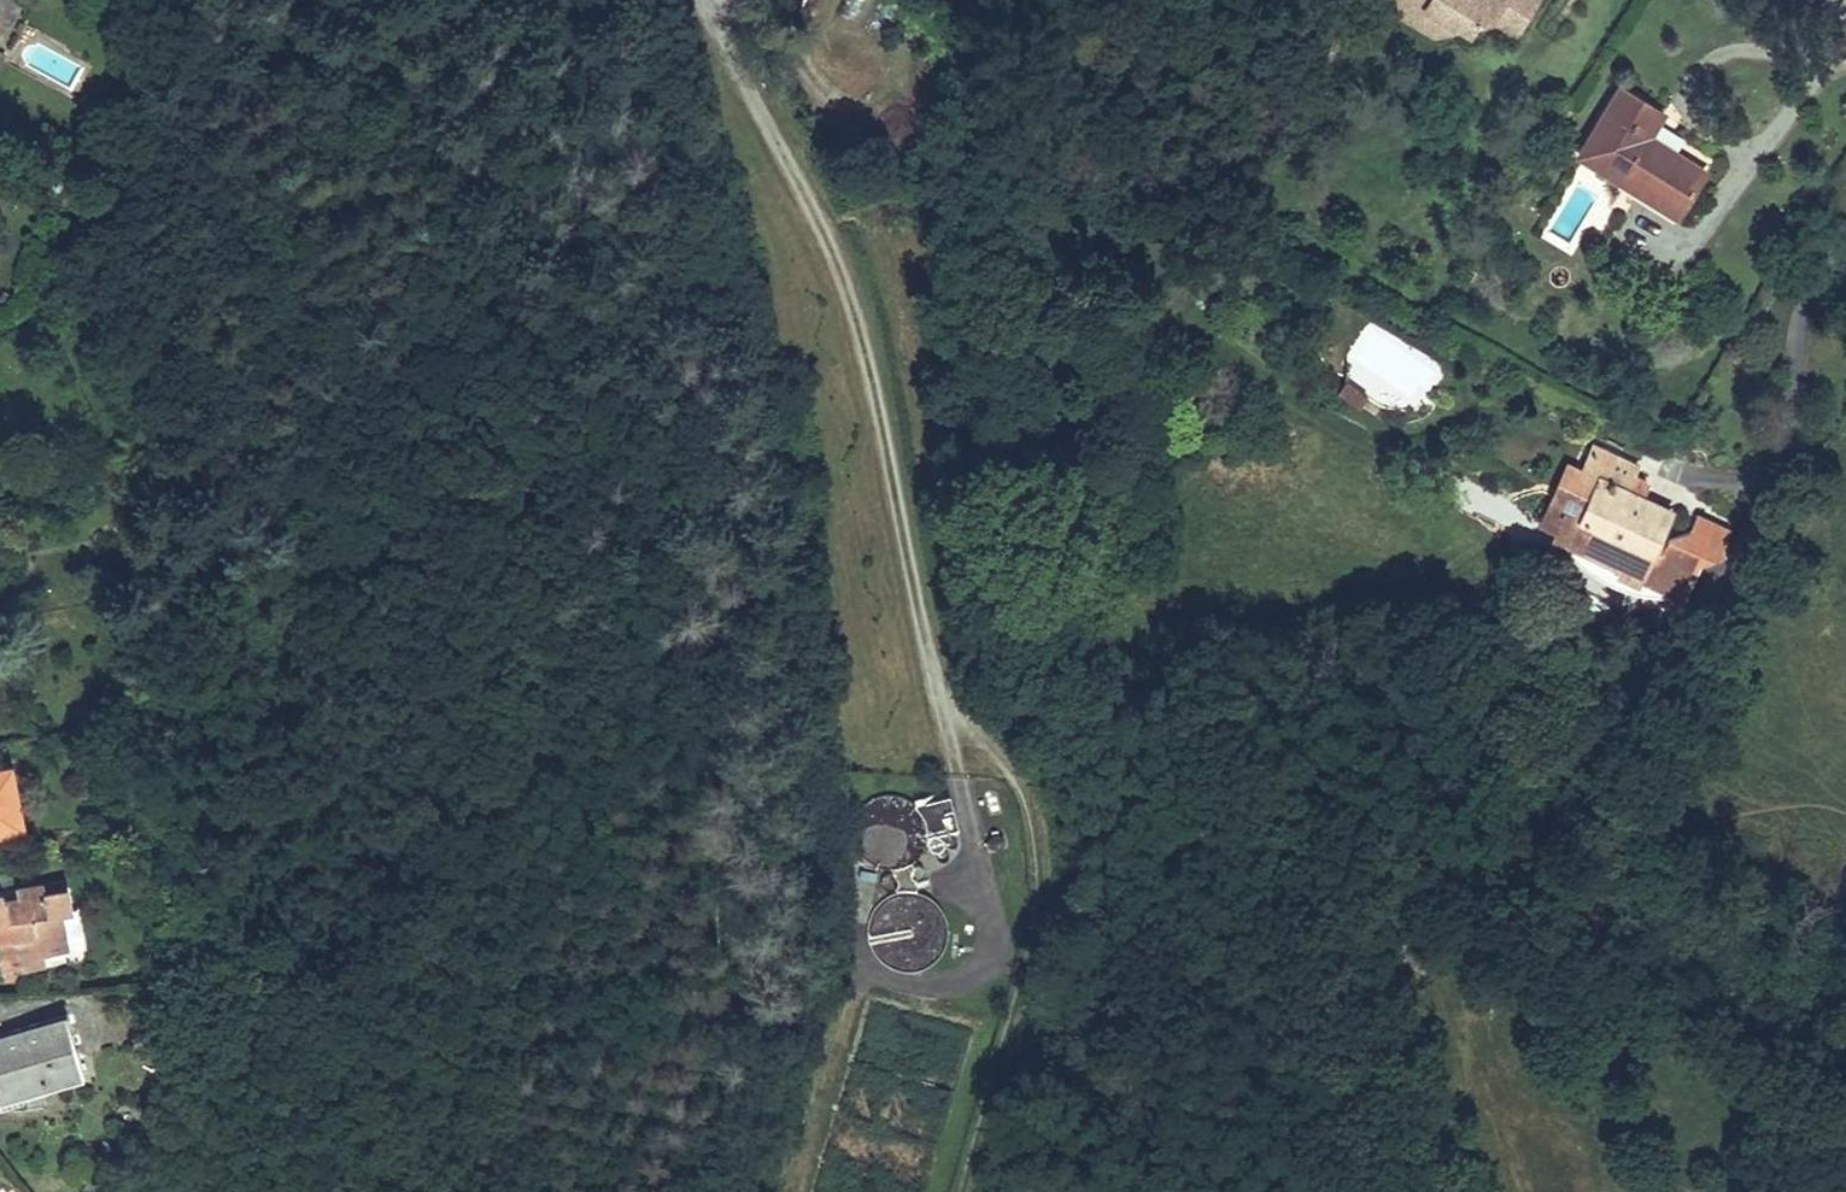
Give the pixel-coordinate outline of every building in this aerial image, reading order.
[(1459,28),(1426,6),(1424,0),(1397,0),(1399,13),(1433,35),(1459,28)] [(1426,6),(1459,28),(1471,35),(1479,22),(1493,19),(1515,33),(1536,0),(1424,0),(1426,6)] [(73,86),(82,62),(34,45),(25,69),(73,86)] [(1663,113),(1620,87),(1578,155),(1638,192),(1645,180),(1685,204),(1705,173),(1662,147),(1659,152),(1644,143),(1648,138),(1663,113)] [(1648,138),(1644,143),(1659,152),(1662,147),(1648,138)] [(1645,180),(1638,192),(1677,217),(1685,204),(1645,180)] [(1359,406),(1366,396),(1346,382),(1339,391),(1359,406)] [(1606,528),(1595,553),(1623,566),(1619,575),(1638,583),(1641,578),(1658,542),(1673,512),(1627,491),(1639,466),(1595,446),(1584,470),(1583,472),(1599,479),(1591,497),(1574,490),(1565,509),(1606,528)] [(1548,501),(1565,509),(1574,490),(1591,497),(1599,479),(1583,472),(1584,470),(1567,462),(1548,501)] [(1606,528),(1565,509),(1554,534),(1595,553),(1606,528)] [(1702,562),(1658,542),(1641,578),(1685,598),(1702,562)] [(19,807),(11,768),(0,770),(0,811),(19,807)] [(917,798),(922,841),(957,837),(952,794),(917,798)] [(24,829),(19,807),(0,811),(0,833),(24,829)] [(0,896),(0,935),(5,966),(18,964),(18,968),(45,963),(43,954),(68,950),(62,913),(73,911),(68,881),(22,888),(23,898),(8,900),(7,895),(0,896)] [(905,915),(906,958),(932,958),(931,915),(905,915)] [(160,988),(178,987),(178,979),(160,980),(160,988)] [(68,1015),(10,1033),(14,1048),(0,1052),(0,1099),(85,1074),(68,1015)] [(14,1048),(10,1033),(0,1036),(0,1052),(14,1048)]
